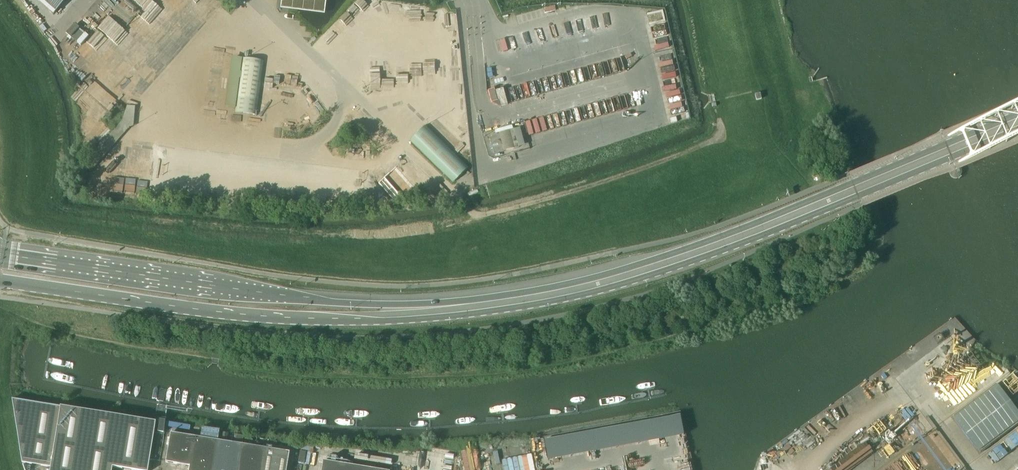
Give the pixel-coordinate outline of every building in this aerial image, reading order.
[(57,10),(66,0),(45,0),(57,10)] [(280,5),(322,10),(324,0),(280,0),(280,5)] [(242,58),(234,111),(256,114),(264,61),(242,58)] [(494,89),(488,90),(492,102),(498,101),(499,106),(507,104),(504,91),(503,88),(495,90),(494,89)] [(114,129),(86,162),(93,169),(122,136),(124,133),(129,127),(122,121),(114,129)] [(469,167),(425,125),(410,140),(453,182),(469,167)] [(514,128),(489,135),(494,154),(519,147),(514,128)] [(985,392),(952,417),(979,453),(1012,428),(985,392)] [(12,399),(22,462),(51,467),(50,469),(112,469),(113,467),(124,469),(133,469),(148,469),(150,459),(154,435),(156,422),(154,421),(124,416),(61,406),(61,407),(12,399)] [(190,466),(195,436),(171,432),(166,462),(189,466),(190,466)] [(154,435),(150,459),(154,461),(158,436),(154,435)] [(189,469),(214,469),(218,440),(202,438),(195,436),(190,466),(189,466),(189,469)] [(242,444),(233,443),(227,442),(219,440),(218,440),(214,469),(238,469),(242,444)] [(242,444),(238,469),(262,469),(266,448),(242,444)] [(290,452),(266,448),(262,469),(287,469),(290,452)] [(323,461),(322,469),(380,469),(323,461)]
